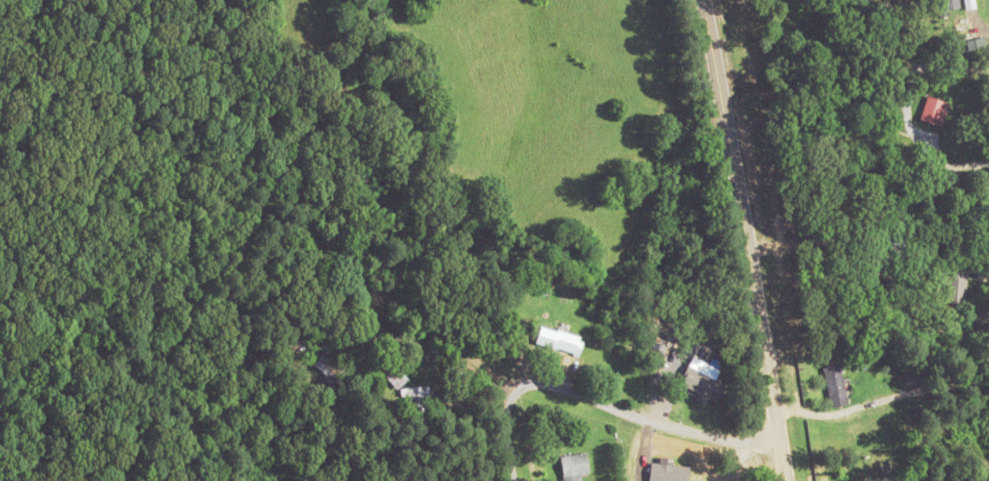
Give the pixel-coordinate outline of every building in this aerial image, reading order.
[(941,9),(958,9),(958,0),(941,0),(941,9)] [(941,126),(950,103),(928,94),(919,118),(941,126)] [(892,248),(894,233),(882,231),(880,246),(892,248)] [(946,303),(966,303),(966,264),(946,264),(946,303)] [(584,336),(540,327),(537,344),(581,353),(584,336)] [(698,383),(707,383),(707,396),(717,396),(714,348),(703,348),(704,367),(697,368),(698,383)] [(639,365),(663,366),(663,350),(639,350),(639,365)] [(313,366),(343,387),(352,374),(322,353),(313,366)] [(833,407),(849,403),(840,363),(823,367),(833,407)] [(387,377),(396,388),(408,379),(399,368),(387,377)] [(406,387),(406,402),(425,402),(425,387),(406,387)] [(562,480),(582,480),(581,474),(589,473),(587,452),(559,456),(562,480)] [(670,461),(654,461),(654,480),(670,480),(670,461)]
